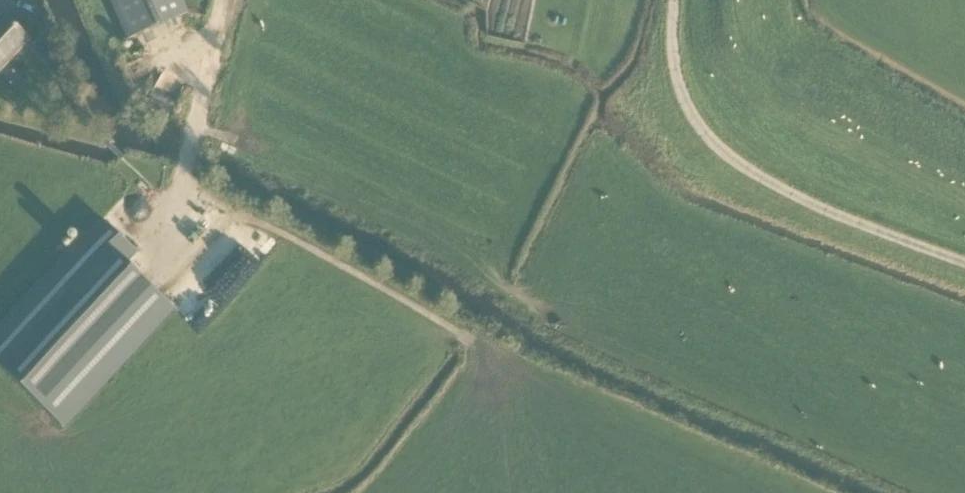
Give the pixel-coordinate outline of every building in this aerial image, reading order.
[(128,39),(189,12),(184,0),(110,0),(128,39)] [(488,28),(529,38),(538,0),(487,0),(486,2),(494,4),(488,28)] [(44,34),(24,16),(14,26),(4,17),(0,21),(0,72),(29,40),(34,45),(44,34)] [(48,63),(59,52),(47,41),(36,52),(48,63)] [(0,330),(0,368),(62,427),(173,308),(126,265),(137,253),(102,220),(0,330)] [(234,254),(235,280),(244,279),(243,254),(234,254)] [(1,435),(15,414),(9,409),(0,422),(0,434),(1,435)]
